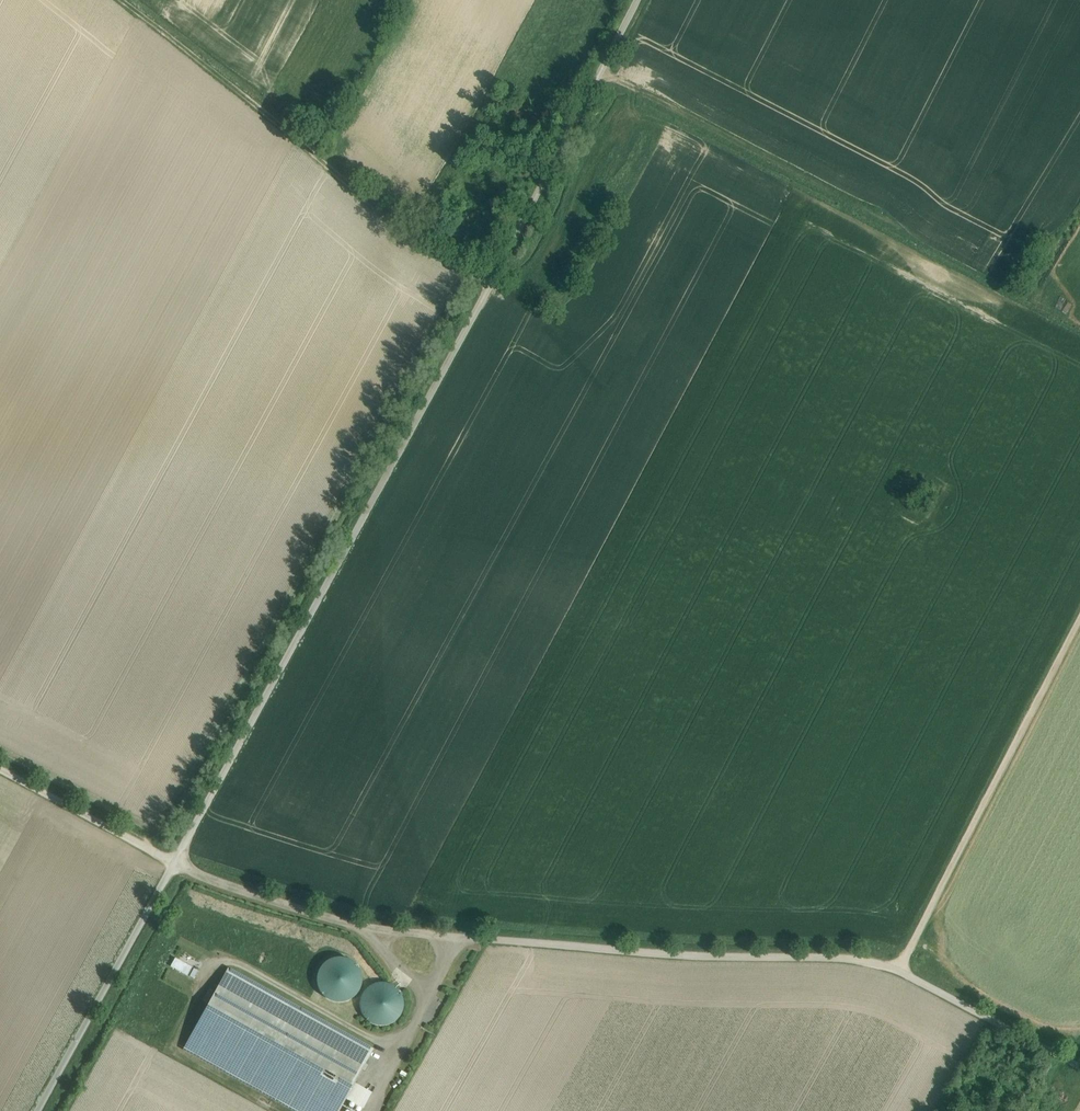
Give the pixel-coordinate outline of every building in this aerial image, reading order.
[(350,1003),(360,966),(325,956),(314,993),(350,1003)] [(192,967),(175,958),(171,966),(188,975),(192,967)] [(228,970),(185,1047),(300,1110),(338,1110),(372,1050),(228,970)] [(402,1012),(403,1004),(402,995),(397,988),(390,984),(381,982),(373,984),(366,989),(361,996),(360,1004),(361,1012),(366,1020),(373,1024),(382,1026),(390,1024),(397,1019),(402,1012)]
